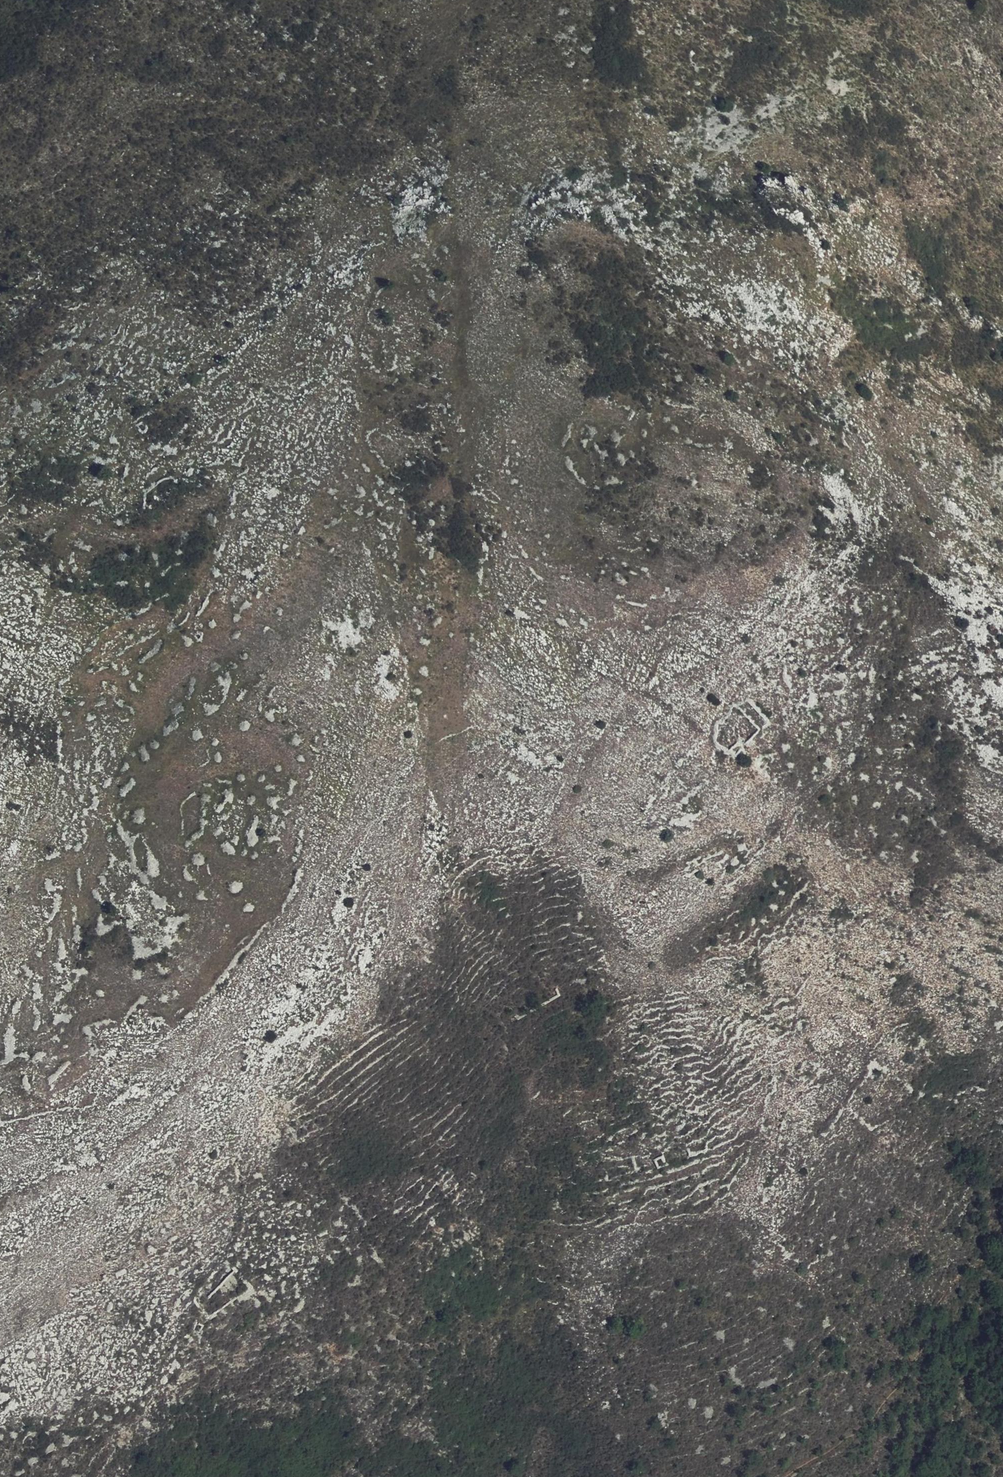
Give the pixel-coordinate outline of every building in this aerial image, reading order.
[(653,1160),(658,1168),(667,1164),(663,1155),(653,1160)]
